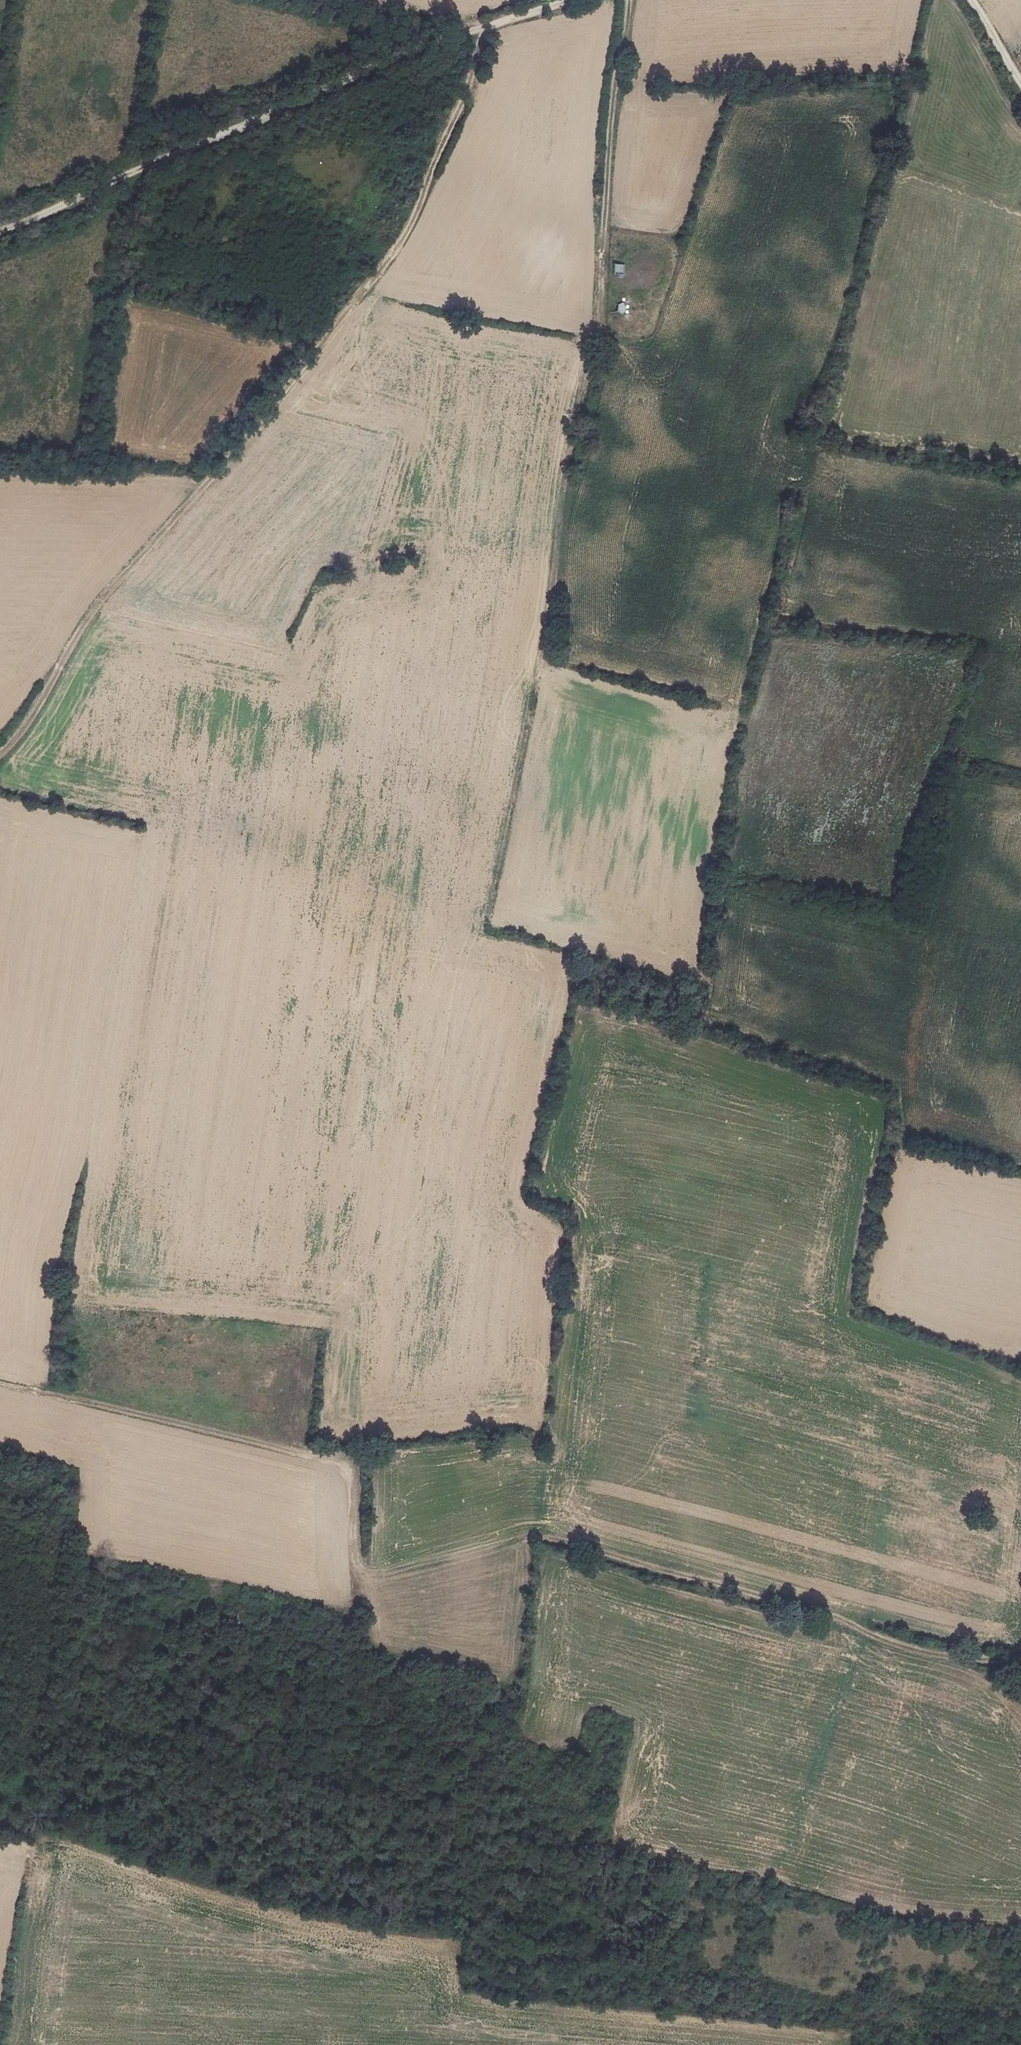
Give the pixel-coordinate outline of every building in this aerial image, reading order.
[(624,265),(613,264),(613,274),(624,275),(624,265)] [(904,1619),(903,1626),(926,1630),(927,1622),(904,1619)]
